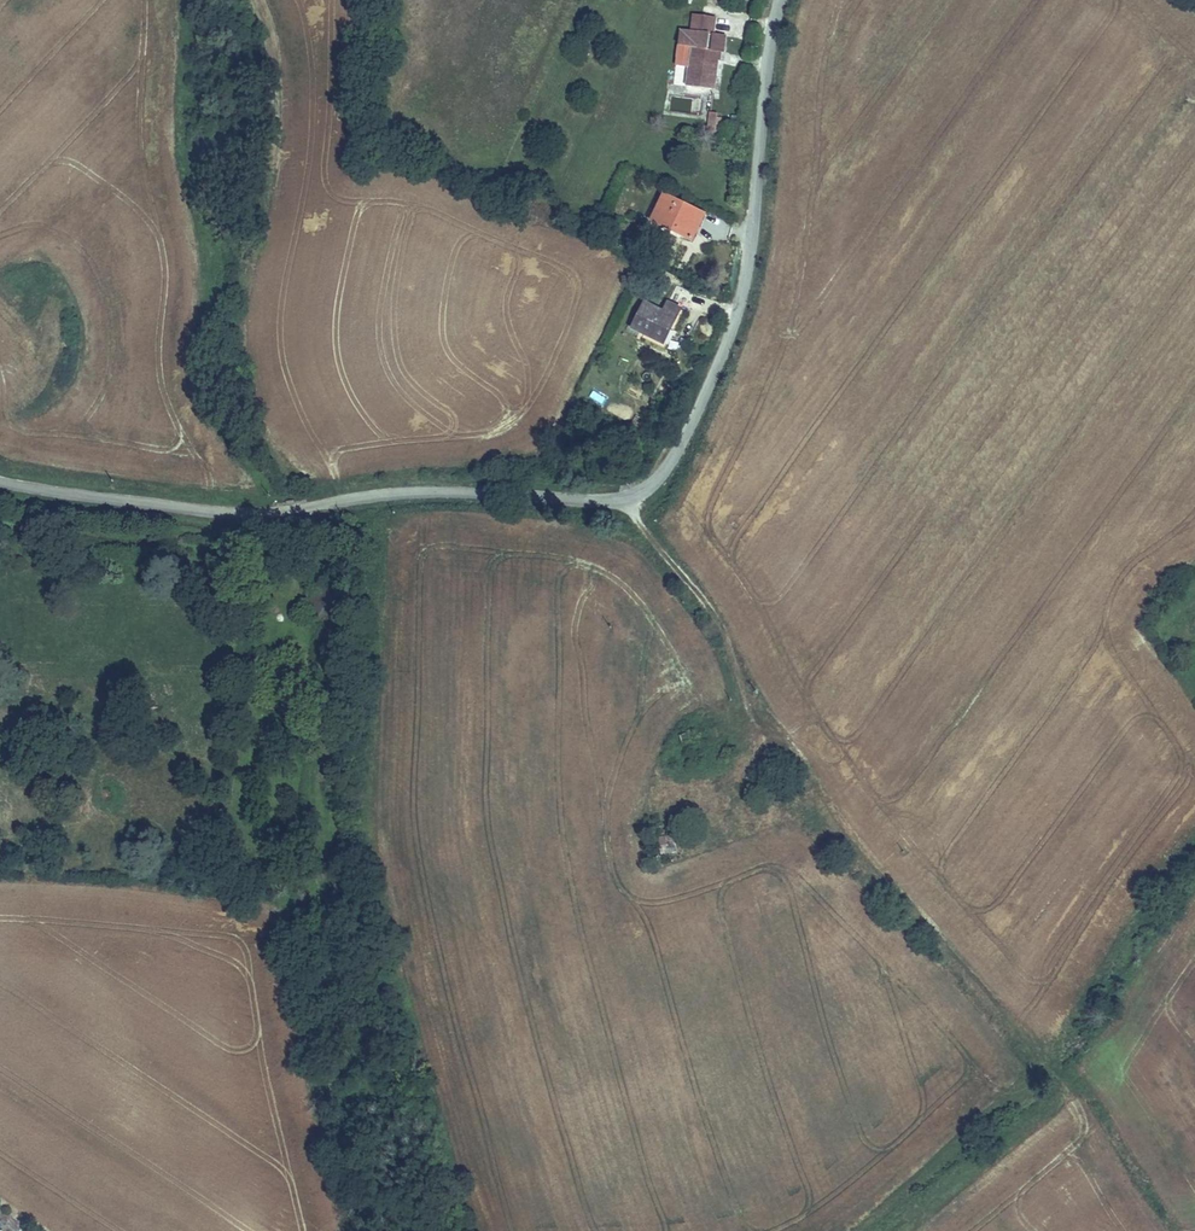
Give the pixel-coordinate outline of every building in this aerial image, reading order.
[(738,46),(740,32),(726,30),(728,13),(707,10),(705,26),(694,24),(692,40),(704,42),(702,61),(689,59),(686,79),(728,84),(730,67),(725,66),(727,56),(732,57),(733,46),(738,46)] [(704,42),(692,40),(689,59),(702,61),(704,42)] [(708,110),(707,123),(717,124),(717,111),(708,110)] [(665,227),(701,244),(708,229),(714,232),(720,222),(676,200),(665,227)] [(708,229),(701,244),(709,248),(714,232),(708,229)] [(662,310),(648,302),(637,326),(658,337),(665,323),(669,326),(679,306),(668,300),(662,310)] [(593,393),(591,400),(604,403),(606,396),(593,393)] [(193,754),(195,765),(212,763),(210,752),(193,754)] [(671,835),(660,836),(662,858),(680,857),(679,844),(672,845),(671,835)]
